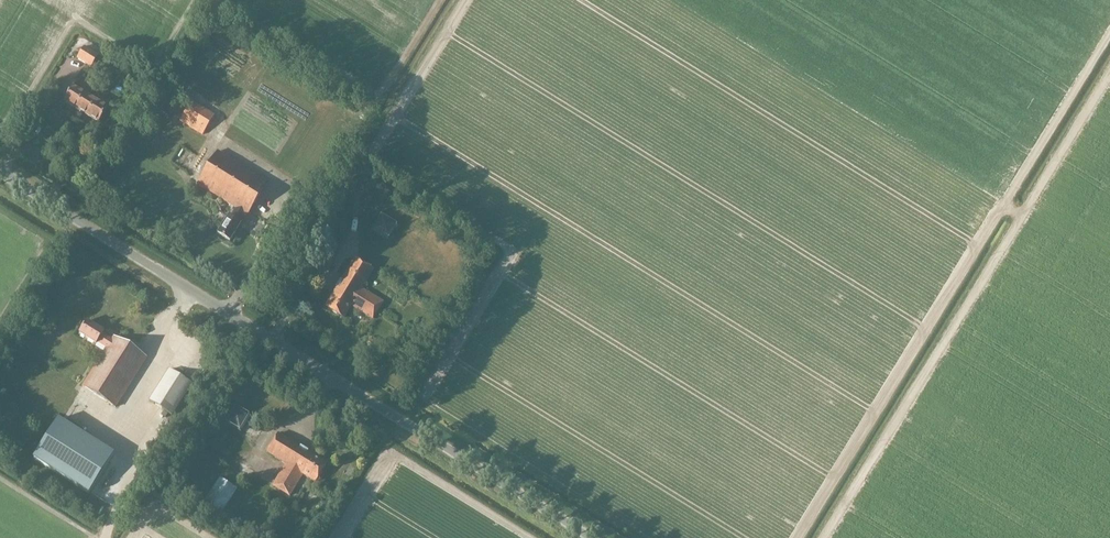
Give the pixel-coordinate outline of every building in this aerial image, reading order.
[(85,47),(77,59),(91,68),(99,57),(85,47)] [(92,90),(91,89),(94,84),(92,82),(94,79),(90,77),(87,81),(90,83),(75,108),(87,115),(95,100),(89,97),(92,90)] [(83,84),(78,90),(73,87),(76,82),(68,78),(60,91),(66,96),(63,100),(75,108),(90,83),(87,81),(86,82),(84,84),(83,84)] [(1042,86),(1040,92),(1048,94),(1050,89),(1042,86)] [(98,95),(95,100),(87,115),(98,122),(108,107),(106,106),(109,102),(98,95)] [(202,135),(215,115),(191,101),(179,121),(202,135)] [(247,216),(267,183),(218,152),(197,185),(236,209),(230,218),(228,217),(217,234),(230,242),(240,225),(238,224),(244,214),(247,216)] [(299,215),(305,205),(298,201),(292,211),(299,215)] [(374,224),(374,240),(387,240),(388,224),(374,224)] [(372,318),(382,301),(361,288),(373,269),(354,258),(324,307),(343,318),(351,305),(372,318)] [(117,408),(147,358),(115,339),(113,342),(104,336),(106,333),(87,322),(79,335),(98,346),(99,344),(108,350),(85,389),(117,408)] [(172,415),(193,383),(169,368),(149,400),(172,415)] [(240,433),(250,417),(234,407),(224,423),(240,433)] [(113,454),(58,419),(33,458),(88,493),(113,454)] [(315,481),(326,463),(278,432),(266,451),(285,463),(272,484),(289,495),(302,473),(315,481)] [(218,517),(237,489),(220,477),(200,506),(218,517)]
